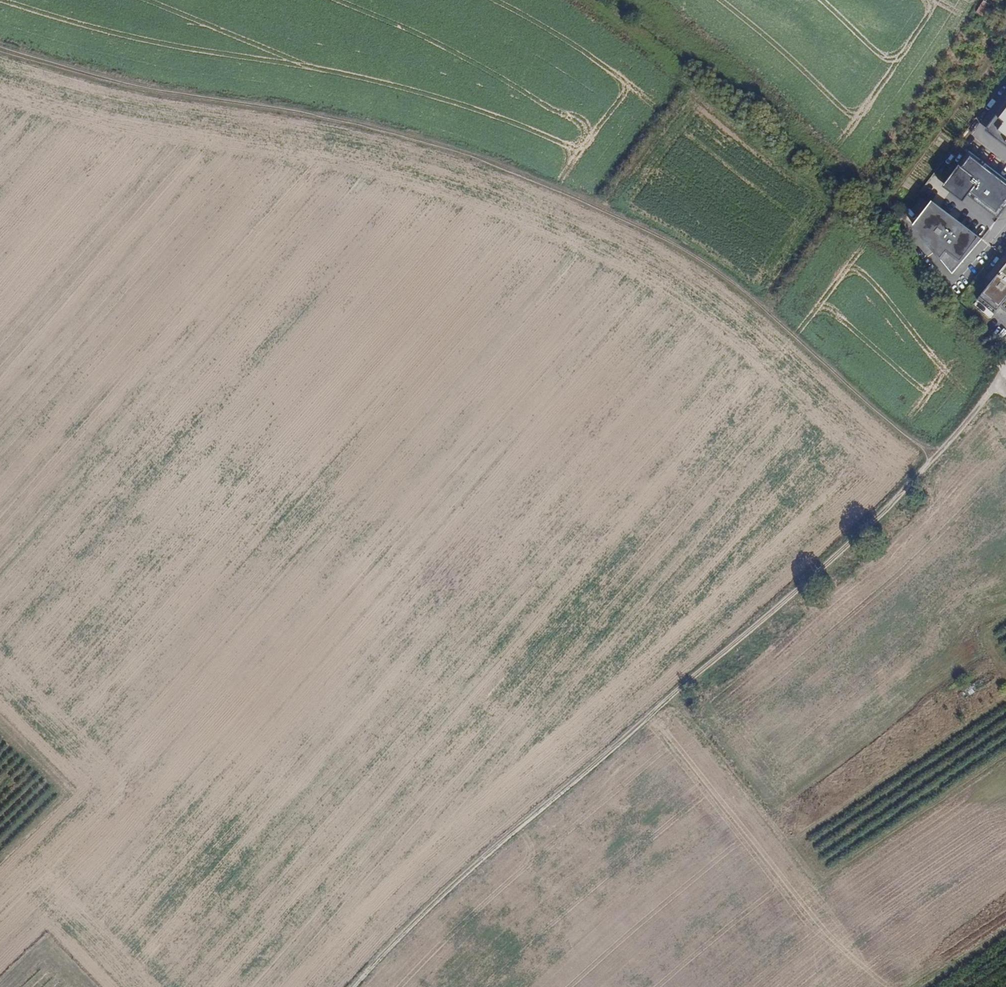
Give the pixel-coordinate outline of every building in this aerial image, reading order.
[(981,4),(976,11),(992,21),(996,13),(981,4)] [(989,130),(1005,143),(1005,107),(989,130)] [(959,167),(943,188),(963,203),(968,196),(996,218),(1005,205),(1005,182),(972,158),(962,169),(959,167)] [(931,202),(912,226),(953,273),(981,240),(931,202)] [(978,299),(995,313),(1005,299),(1005,265),(978,299)]
